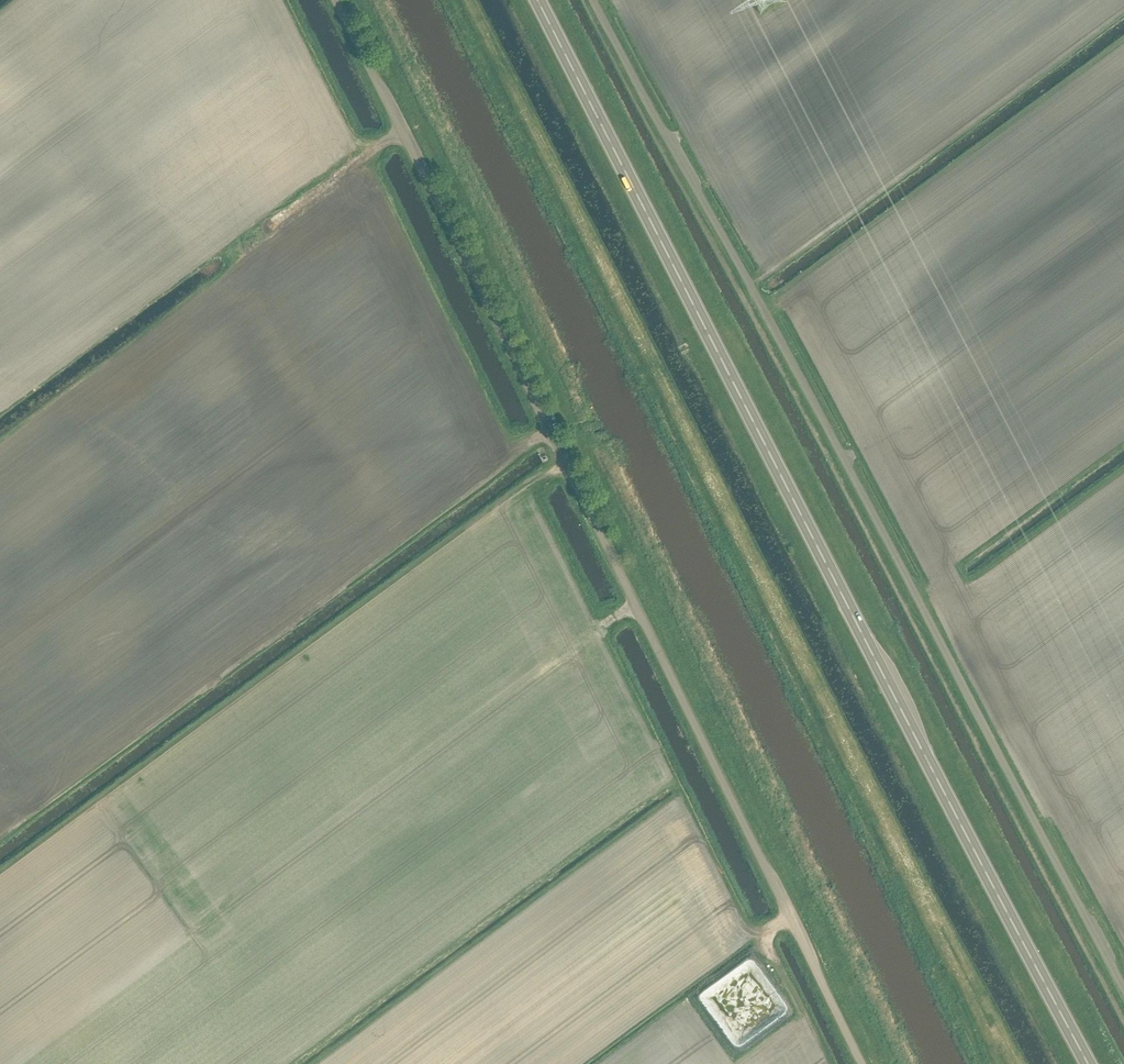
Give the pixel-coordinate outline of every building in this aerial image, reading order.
[(972,539),(952,551),(958,561),(978,548),(972,539)]
